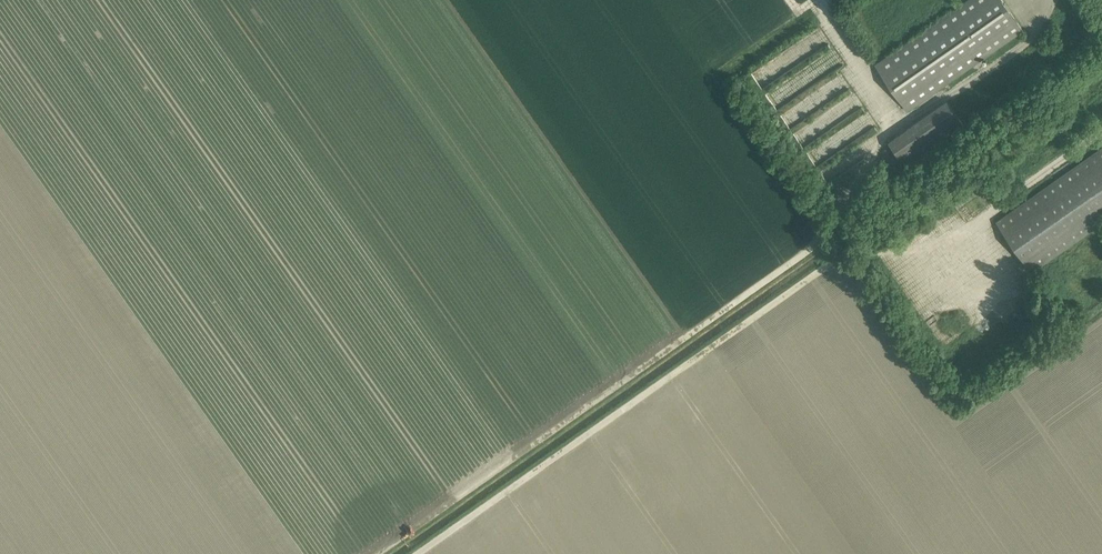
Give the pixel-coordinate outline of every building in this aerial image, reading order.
[(876,65),(908,111),(1023,30),(1002,0),(968,0),(876,65)] [(758,85),(826,39),(817,27),(749,73),(758,85)] [(808,81),(839,58),(833,50),(802,74),(808,81)] [(812,91),(820,103),(839,91),(831,78),(812,91)] [(965,127),(947,102),(890,143),(907,167),(965,127)] [(866,127),(873,122),(869,116),(862,121),(866,127)] [(1070,170),(996,222),(1031,272),(1101,222),(1101,148),(1070,170)] [(909,277),(895,285),(900,294),(915,286),(909,277)] [(991,308),(1002,302),(999,297),(988,303),(991,308)] [(928,327),(937,321),(933,315),(924,321),(928,327)] [(964,320),(951,335),(957,340),(970,326),(964,320)] [(941,328),(934,334),(944,347),(952,341),(941,328)]
